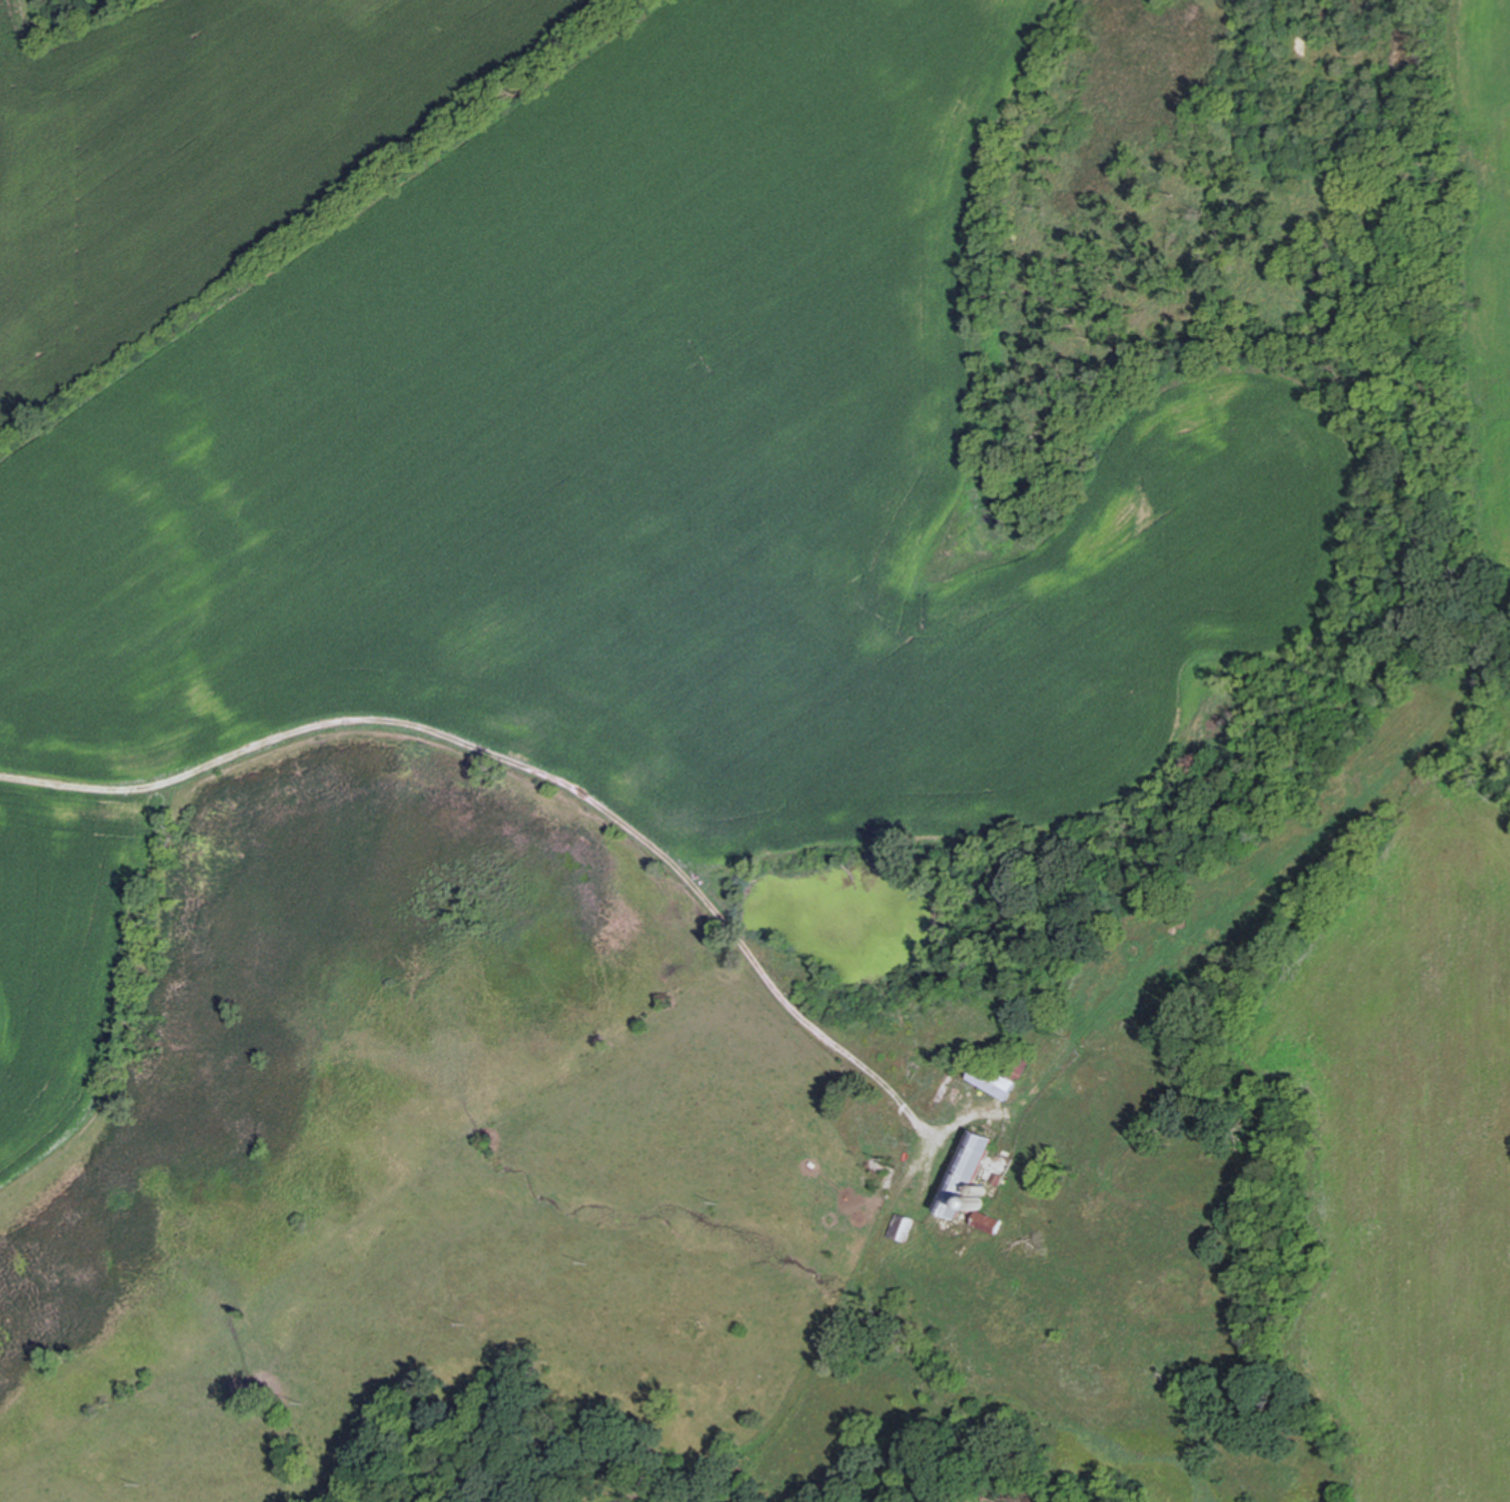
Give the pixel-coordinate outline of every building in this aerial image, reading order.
[(1025,1057),(1013,1076),(1000,1067),(1013,1048),(1025,1057)] [(999,1094),(967,1072),(978,1054),(1011,1076),(999,1094)] [(953,1215),(934,1206),(970,1130),(989,1140),(953,1215)] [(996,1184),(990,1181),(993,1174),(999,1176),(996,1184)] [(976,1185),(979,1186),(981,1188),(981,1191),(980,1194),(977,1196),(975,1195),(972,1193),(971,1190),(973,1186),(976,1185)] [(974,1197),(977,1198),(979,1200),(979,1203),(978,1207),(976,1208),(972,1208),(969,1206),(968,1203),(969,1199),(974,1197)] [(992,1232),(973,1223),(977,1213),(997,1222),(992,1232)] [(908,1220),(902,1239),(886,1235),(893,1215),(908,1220)]
